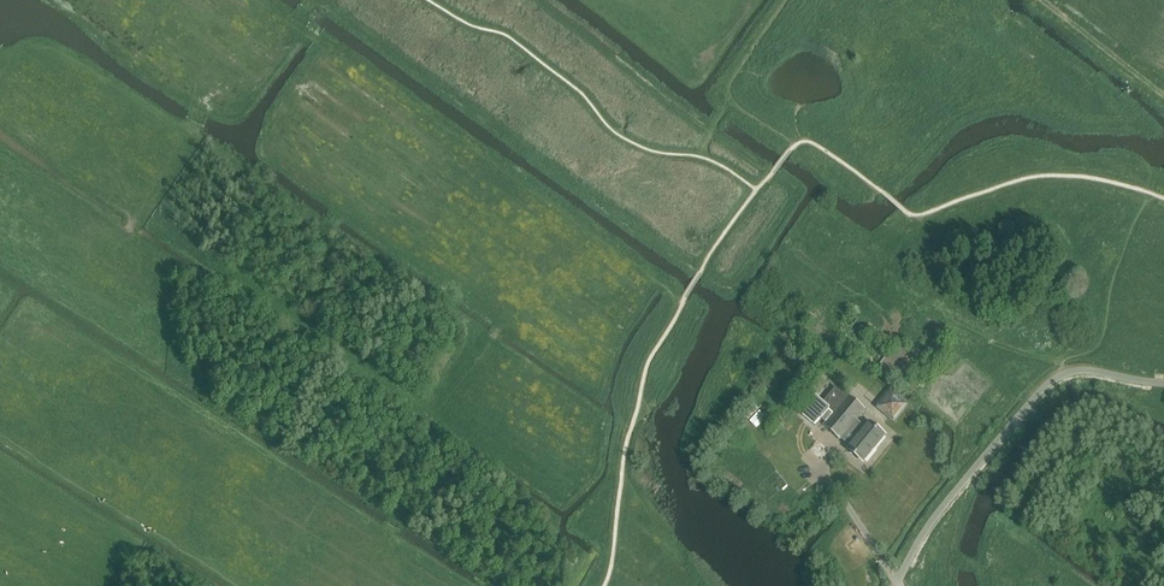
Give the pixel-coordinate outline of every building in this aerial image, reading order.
[(877,410),(893,423),(907,407),(891,394),(877,410)] [(813,396),(799,412),(816,426),(821,419),(826,423),(824,426),(841,440),(841,439),(851,447),(849,449),(863,462),(885,436),(870,423),(864,431),(864,430),(863,432),(854,425),(857,421),(857,420),(865,410),(848,396),(833,414),(813,396)]
